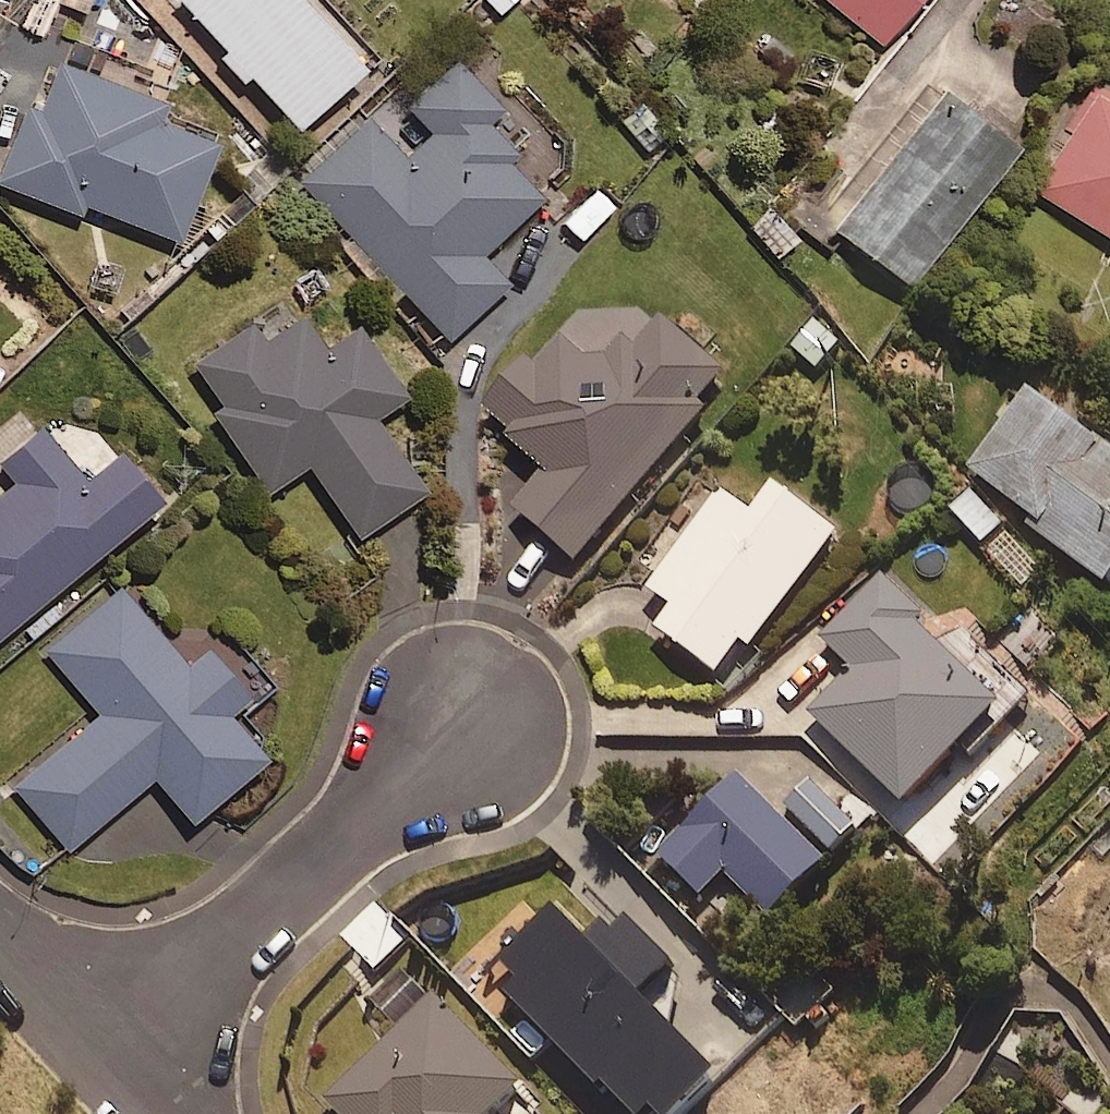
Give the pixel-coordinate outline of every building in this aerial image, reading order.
[(210,55),(238,84),(246,76),(296,127),(361,63),(300,0),(173,0),(218,47),(210,55)] [(498,18),(514,0),(478,0),(498,18)] [(876,41),(909,0),(825,0),(876,41)] [(56,58),(36,106),(27,103),(0,170),(0,184),(75,214),(80,202),(174,240),(214,141),(150,115),(157,99),(56,58)] [(476,255),(538,197),(507,164),(517,154),(485,120),(498,108),(452,59),(404,104),(432,133),(403,161),(364,119),(298,182),(446,339),(504,284),(476,255)] [(1092,82),(1031,193),(1109,237),(1109,92),(1092,82)] [(1007,138),(930,84),(829,229),(907,283),(1007,138)] [(320,347),(297,314),(259,340),(249,325),(193,363),(229,415),(221,420),(269,490),(306,464),(356,536),(421,491),(370,418),(402,396),(353,325),(320,347)] [(730,381),(659,319),(630,353),(617,341),(592,369),(558,340),(530,373),(519,364),(482,407),(515,435),(509,441),(543,470),(510,509),(574,563),(730,381)] [(1030,389),(967,470),(1037,525),(1032,531),(1104,587),(1109,580),(1109,452),(1030,389)] [(33,425),(0,453),(0,633),(156,500),(116,453),(82,482),(33,425)] [(752,519),(707,483),(646,560),(661,572),(648,588),(672,607),(654,630),(712,676),(738,643),(748,651),(837,538),(776,490),(752,519)] [(927,617),(881,572),(816,637),(853,673),(810,717),(900,805),(997,707),(916,627),(927,617)] [(186,664),(118,586),(43,651),(97,713),(12,787),(66,850),(149,777),(188,822),(264,756),(226,712),(251,691),(209,643),(186,664)] [(822,863),(733,776),(691,818),(682,809),(647,844),(699,897),(722,874),(767,918),(822,863)] [(854,830),(811,783),(785,807),(827,854),(854,830)] [(552,912),(487,975),(622,1113),(682,1113),(713,1085),(635,1004),(670,970),(623,922),(592,953),(552,912)] [(404,971),(364,1009),(392,1038),(325,1101),(337,1113),(537,1113),(404,971)] [(1077,1072),(1050,1107),(1060,1113),(1096,1113),(1109,1097),(1077,1072)]
